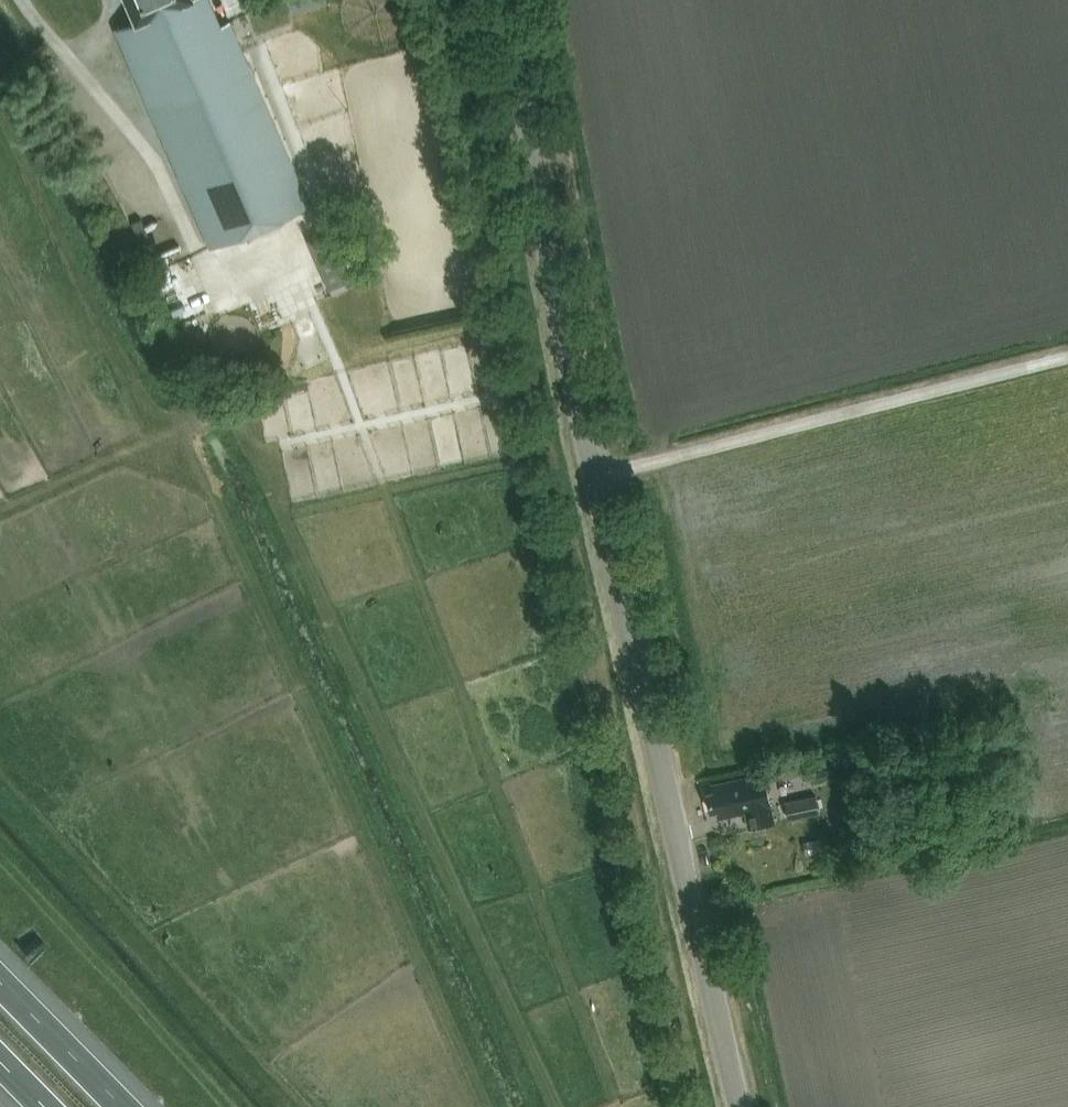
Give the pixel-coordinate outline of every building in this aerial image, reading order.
[(157,113),(215,246),(312,202),(232,20),(221,25),(210,0),(129,0),(137,19),(119,27),(157,113)] [(339,288),(369,276),(346,218),(316,230),(339,288)] [(795,764),(772,769),(774,779),(797,774),(795,764)] [(775,823),(772,807),(764,774),(713,784),(715,792),(708,793),(712,812),(721,810),(722,818),(737,815),(738,816),(742,815),(743,814),(746,813),(750,828),(775,823)] [(816,793),(785,800),(789,817),(820,811),(816,793)]
